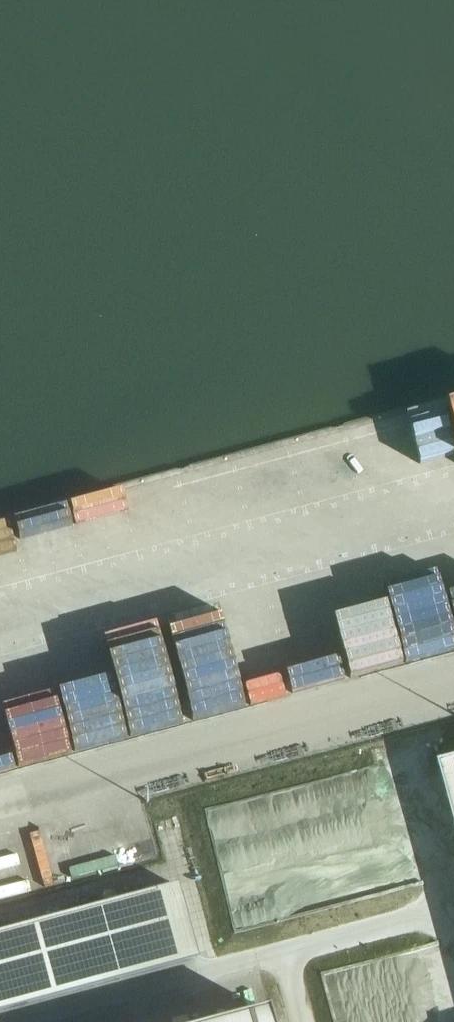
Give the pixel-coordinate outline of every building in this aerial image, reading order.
[(223,653),(200,656),(205,704),(229,701),(223,653)] [(437,763),(453,828),(453,759),(437,763)] [(1,1014),(222,962),(206,896),(0,944),(0,1021),(3,1021),(1,1014)] [(271,1014),(239,1021),(273,1021),(271,1014)]
